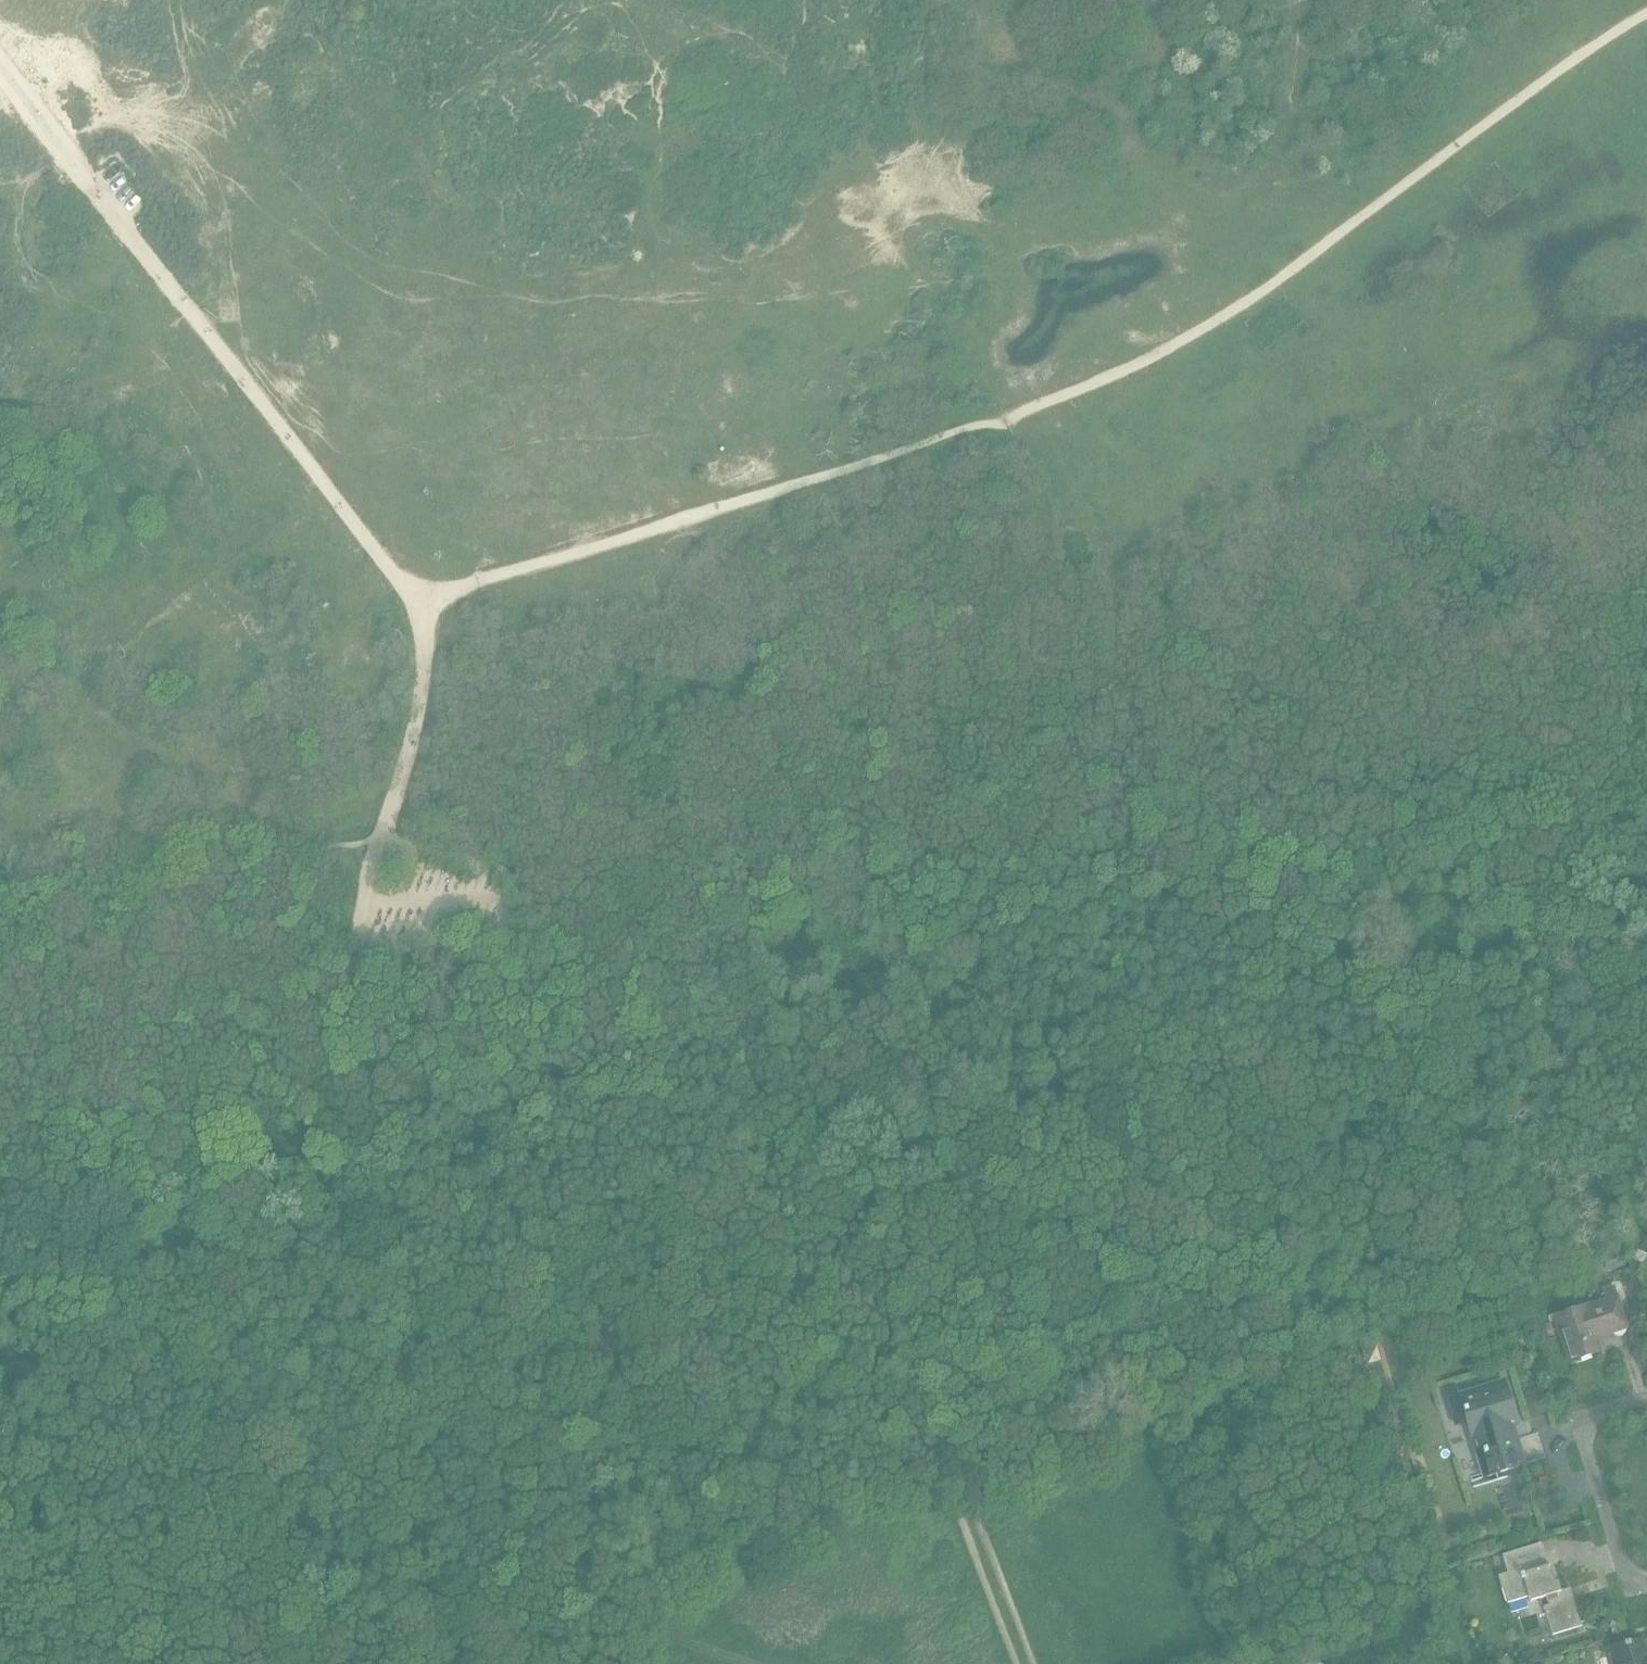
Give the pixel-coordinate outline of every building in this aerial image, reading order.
[(1617,1245),(1601,1251),(1606,1269),(1623,1264),(1617,1245)] [(1602,1288),(1606,1300),(1585,1307),(1585,1306),(1555,1316),(1570,1361),(1599,1351),(1593,1332),(1609,1326),(1611,1331),(1612,1331),(1614,1334),(1617,1335),(1621,1335),(1624,1333),(1625,1330),(1625,1326),(1626,1326),(1619,1305),(1632,1300),(1625,1279),(1602,1288)] [(1373,1340),(1356,1345),(1362,1364),(1378,1358),(1373,1340)] [(1503,1381),(1458,1395),(1471,1436),(1477,1435),(1490,1474),(1523,1465),(1515,1439),(1512,1440),(1507,1426),(1516,1423),(1503,1381)] [(1553,1633),(1582,1624),(1570,1586),(1561,1589),(1558,1580),(1555,1581),(1550,1563),(1524,1571),(1518,1553),(1505,1557),(1509,1571),(1499,1574),(1507,1601),(1528,1595),(1530,1600),(1546,1595),(1548,1604),(1544,1605),(1553,1633)] [(1610,1647),(1614,1663),(1646,1663),(1646,1655),(1642,1639),(1610,1647)]
